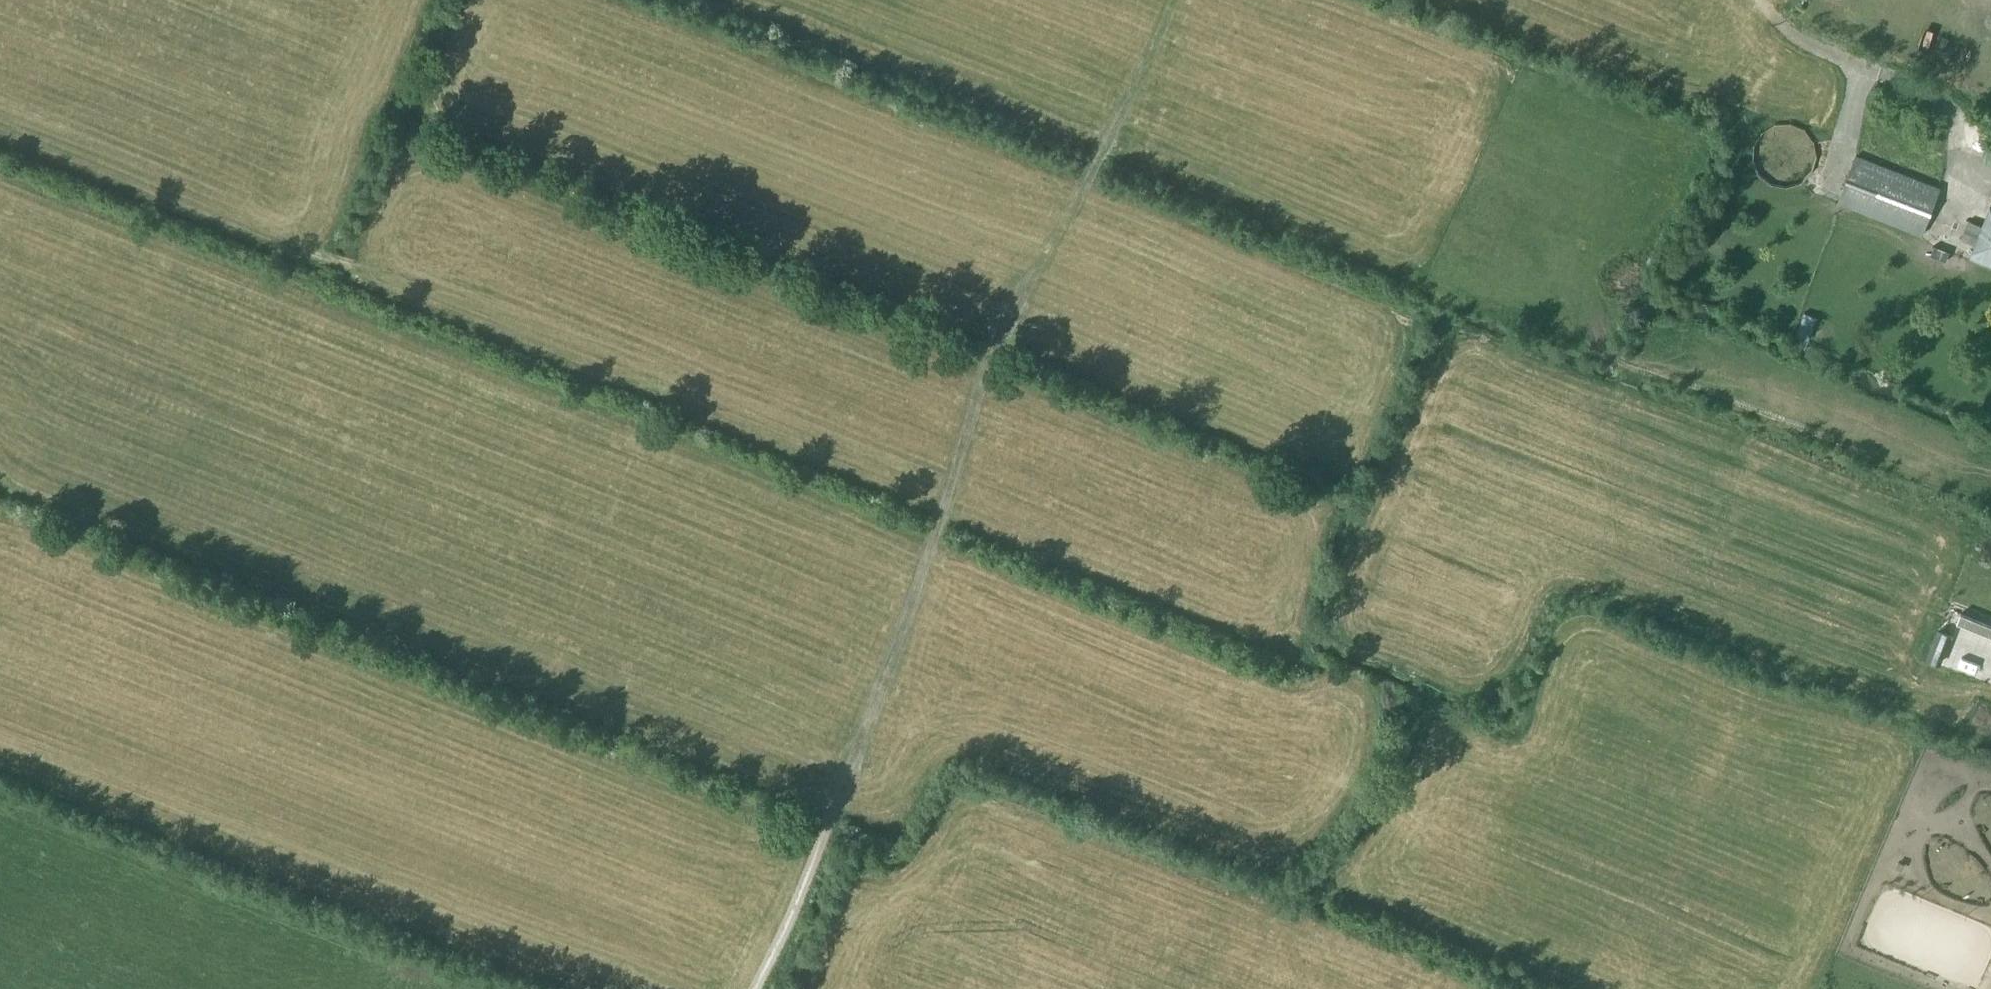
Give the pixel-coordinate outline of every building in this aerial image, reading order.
[(1748,141),(1746,151),(1747,161),(1751,170),(1758,177),(1767,182),(1776,184),(1786,183),(1795,179),(1803,173),(1808,164),(1810,154),(1809,144),(1805,135),(1798,128),(1789,123),(1780,121),(1770,122),(1761,126),(1753,132),(1748,141)] [(1990,165),(1990,147),(1989,147),(1987,148),(1986,149),(1984,150),(1983,151),(1982,152),(1982,154),(1982,156),(1982,157),(1982,159),(1983,161),(1984,162),(1985,163),(1986,164),(1988,165),(1990,165)] [(1837,201),(1922,233),(1939,186),(1855,154),(1837,201)] [(1982,224),(1969,218),(1961,237),(1975,242),(1969,258),(1990,266),(1990,202),(1982,224)] [(1801,333),(1813,337),(1820,314),(1808,310),(1801,333)]
